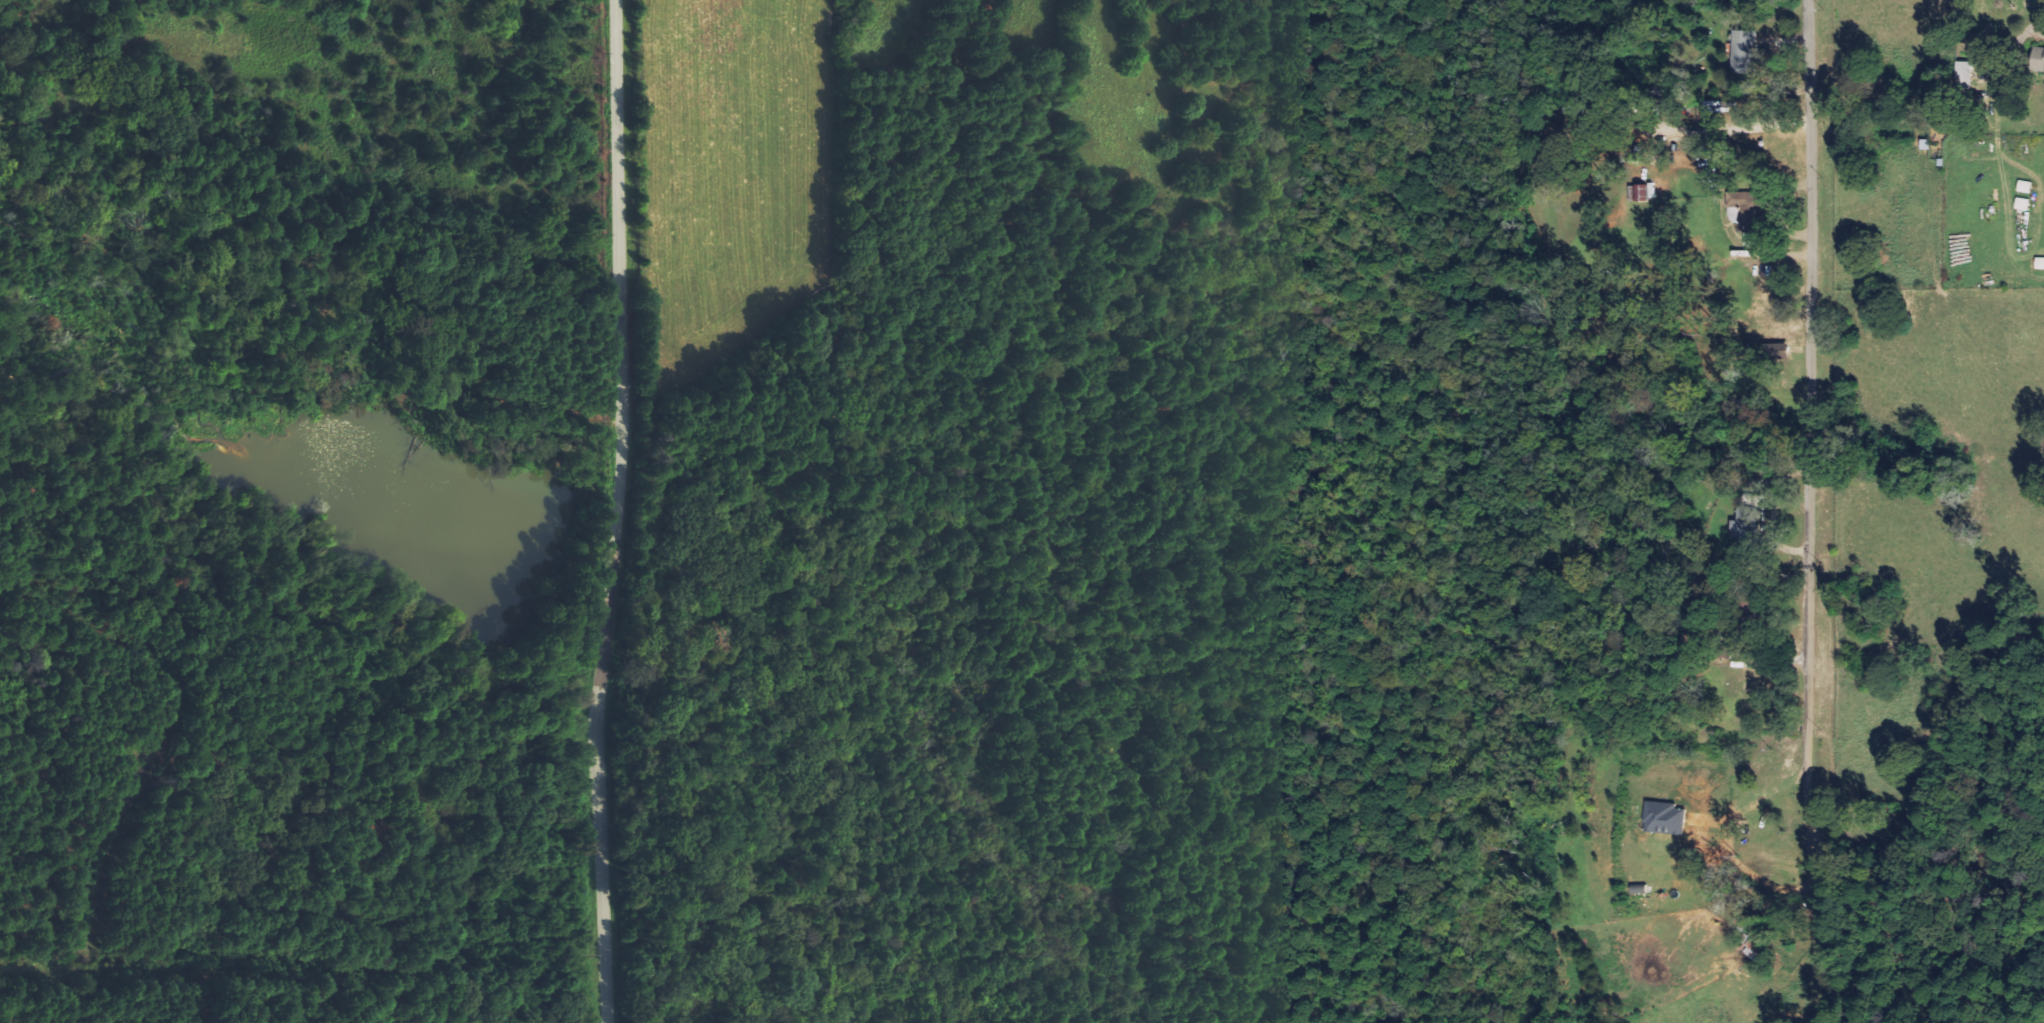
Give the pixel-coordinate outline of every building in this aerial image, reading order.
[(1757,31),(1739,31),(1739,74),(1756,74),(1757,31)] [(2037,47),(2034,71),(2043,72),(2043,48),(2037,47)] [(1977,63),(1962,62),(1962,90),(1976,90),(1977,63)] [(1766,247),(1765,193),(1733,193),(1733,223),(1744,223),(1744,233),(1749,233),(1749,247),(1766,247)] [(1681,803),(1651,802),(1649,832),(1688,834),(1689,809),(1681,809),(1681,803)]
